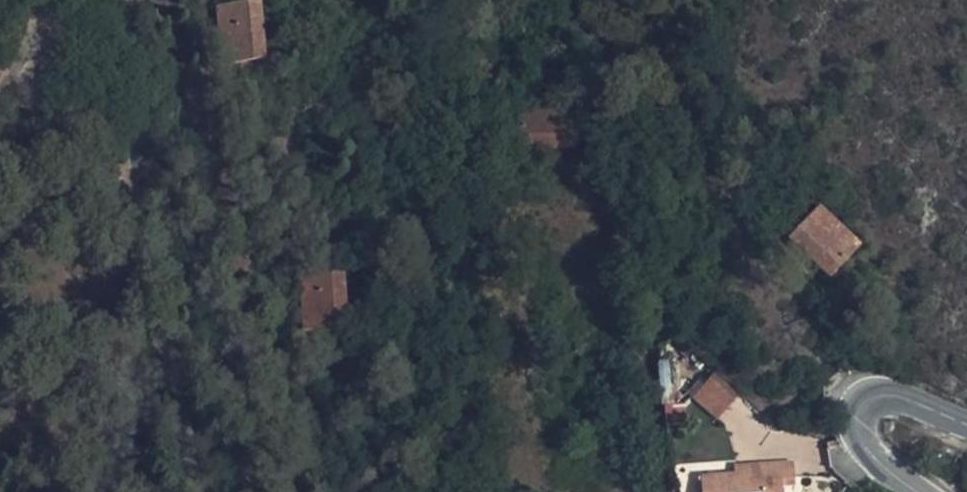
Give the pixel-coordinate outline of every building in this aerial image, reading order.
[(265,61),(261,4),(217,8),(223,64),(265,61)] [(573,103),(517,104),(517,149),(574,149),(573,103)] [(867,242),(827,210),(805,237),(789,225),(773,245),(805,271),(815,260),(837,277),(867,242)] [(347,328),(343,270),(302,273),(306,330),(347,328)] [(737,391),(712,371),(702,381),(727,403),(737,391)] [(702,381),(693,393),(717,414),(727,403),(702,381)] [(781,484),(781,478),(794,477),(794,461),(763,463),(763,471),(734,473),(700,475),(701,489),(694,489),(694,491),(782,491),(781,484)] [(733,464),(734,473),(763,471),(763,463),(733,464)] [(878,482),(877,481),(870,491),(892,491),(878,482)]
